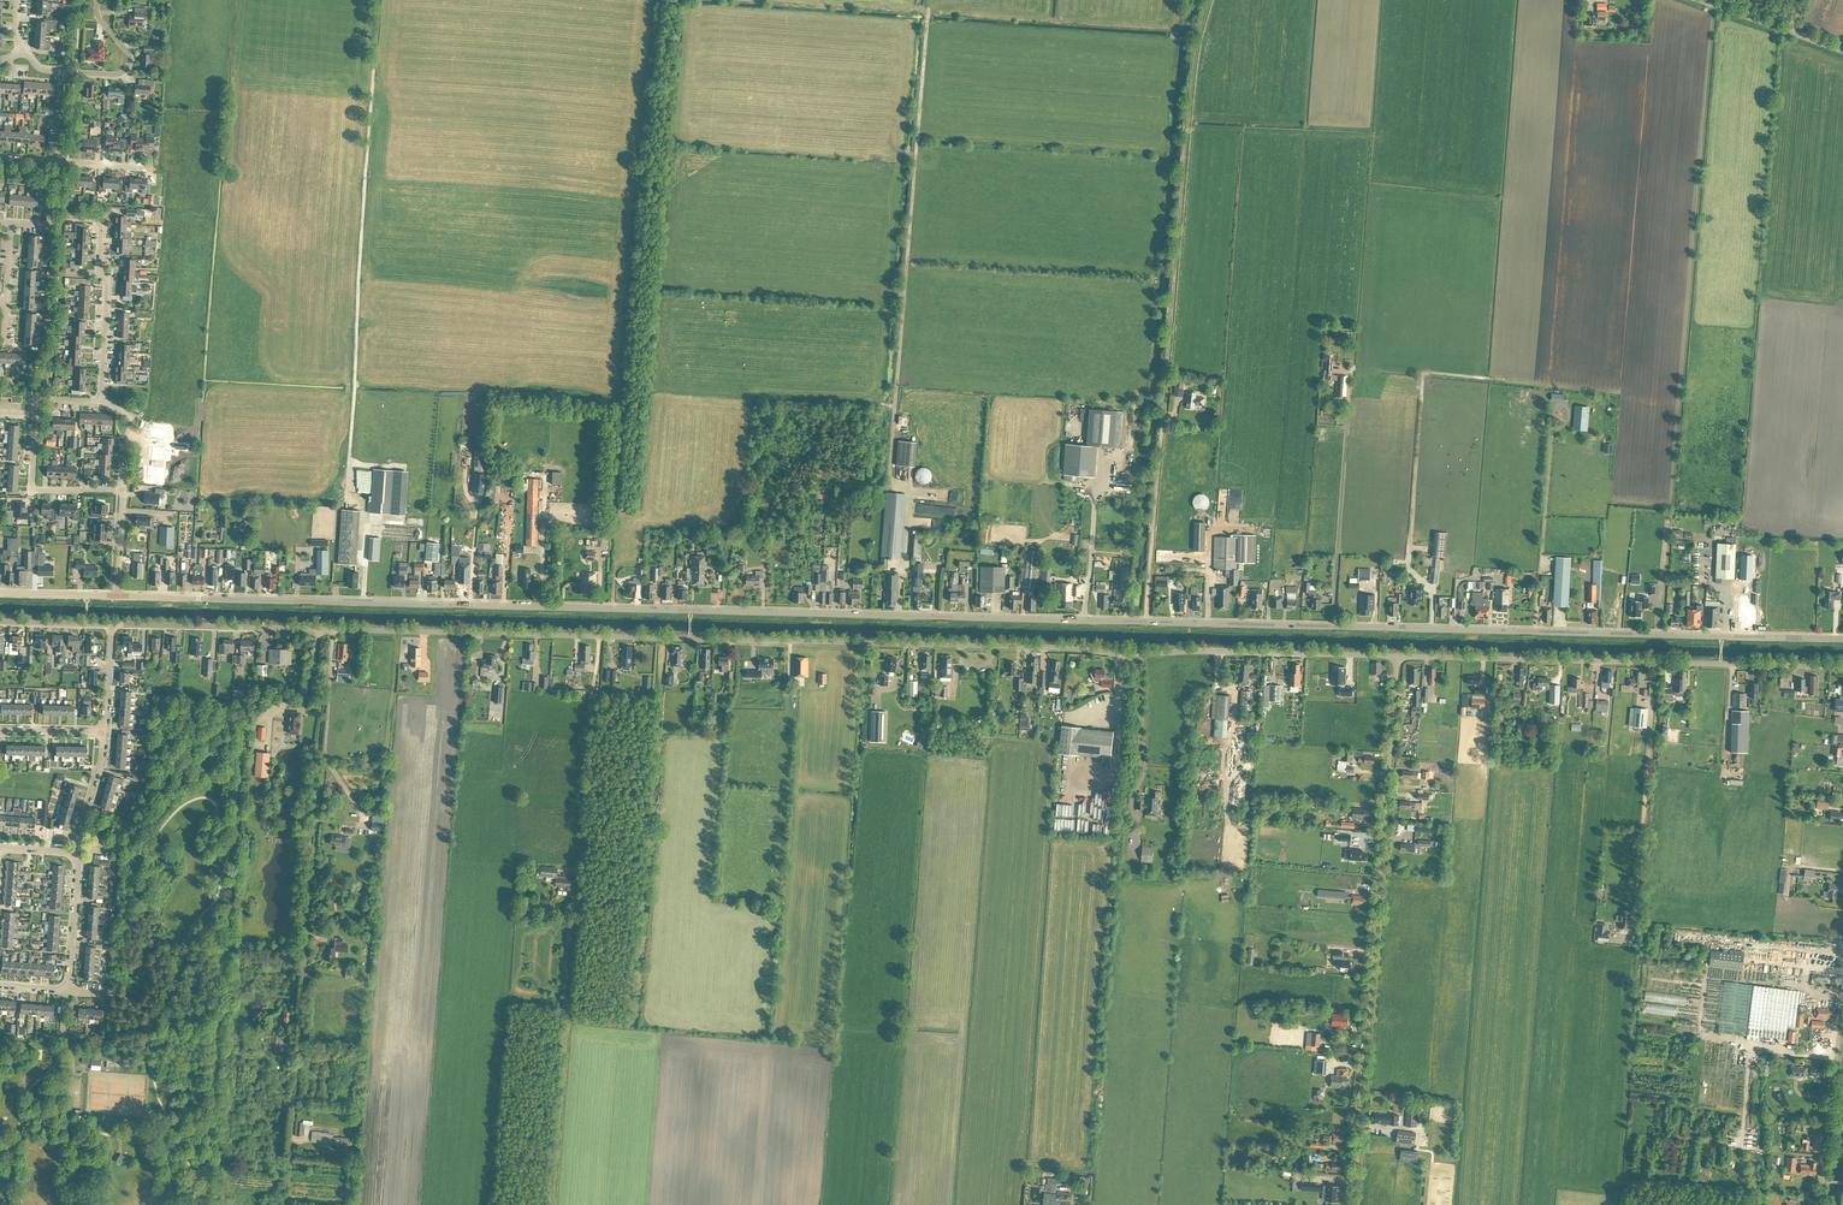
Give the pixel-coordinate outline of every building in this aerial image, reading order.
[(145,21),(146,8),(135,8),(134,17),(129,16),(128,29),(129,29),(129,26),(142,27),(142,21),(145,21)] [(1606,11),(1597,11),(1597,14),(1586,13),(1586,26),(1596,26),(1596,20),(1605,20),(1606,11)] [(44,20),(42,22),(36,22),(35,28),(50,29),(51,29),(51,24),(58,24),(58,21),(44,20)] [(50,42),(34,41),(34,48),(39,48),(38,50),(50,51),(50,42)] [(86,60),(93,60),(103,61),(104,51),(102,51),(103,42),(95,42),(94,50),(93,50),(92,50),(90,49),(89,50),(87,50),(87,54),(86,60)] [(65,44),(58,43),(57,54),(64,55),(65,44)] [(144,47),(144,51),(145,51),(145,55),(141,55),(140,67),(149,67),(150,55),(150,52),(153,52),(154,47),(144,47)] [(135,85),(135,94),(134,96),(135,97),(139,98),(140,94),(149,95),(150,87),(154,87),(154,80),(146,80),(145,86),(135,85)] [(30,99),(31,83),(24,82),(23,94),(28,94),(28,99),(30,99)] [(31,83),(30,99),(33,99),(34,95),(38,95),(39,83),(31,83)] [(47,84),(39,83),(38,95),(43,95),(43,100),(46,100),(47,84)] [(12,84),(11,101),(14,101),(15,94),(19,95),(19,85),(12,84)] [(47,84),(46,100),(48,100),(49,96),(53,96),(54,84),(47,84)] [(96,85),(87,85),(87,88),(83,88),(82,101),(86,101),(87,98),(95,98),(96,85)] [(120,98),(121,88),(108,88),(107,97),(120,98)] [(128,117),(125,114),(124,115),(122,113),(118,117),(123,122),(128,117)] [(15,133),(14,142),(21,143),(22,127),(19,126),(18,133),(15,133)] [(28,143),(28,146),(35,147),(37,130),(34,130),(33,135),(29,135),(28,143)] [(37,130),(35,147),(43,147),(44,136),(39,135),(39,131),(37,130)] [(90,140),(87,140),(87,135),(78,135),(78,145),(79,146),(82,146),(82,152),(89,152),(90,140)] [(142,151),(142,139),(138,139),(138,135),(130,135),(130,147),(135,147),(135,151),(142,151)] [(113,137),(106,136),(105,147),(109,147),(108,154),(115,154),(116,142),(113,142),(113,137)] [(154,136),(152,136),(146,136),(146,139),(142,139),(142,151),(148,151),(149,150),(153,150),(154,136)] [(90,140),(89,152),(95,153),(96,146),(99,147),(100,137),(93,137),(93,140),(90,140)] [(120,142),(116,142),(115,154),(122,154),(122,148),(126,148),(127,139),(120,139),(120,142)] [(84,187),(84,176),(77,176),(76,181),(73,181),(72,190),(79,190),(79,187),(84,187)] [(92,177),(84,176),(84,187),(88,187),(88,191),(95,191),(96,183),(92,182),(92,177)] [(110,189),(111,178),(103,177),(103,183),(99,183),(98,192),(105,192),(106,188),(110,189)] [(111,178),(110,189),(115,189),(114,193),(121,193),(122,184),(118,184),(119,179),(111,178)] [(137,189),(137,179),(130,178),(129,184),(125,183),(125,192),(132,193),(132,189),(137,189)] [(145,179),(137,179),(137,189),(141,190),(141,193),(148,194),(149,185),(145,185),(145,179)] [(19,196),(18,196),(12,195),(13,191),(10,191),(9,205),(18,206),(19,196)] [(19,191),(18,196),(19,196),(18,206),(26,207),(27,196),(21,196),(21,192),(19,191)] [(27,196),(26,207),(35,207),(36,197),(35,197),(30,197),(30,192),(27,192),(27,196)] [(36,197),(35,207),(44,208),(44,198),(38,197),(39,193),(36,193),(35,197),(36,197)] [(126,209),(126,217),(135,217),(135,210),(126,209)] [(115,217),(114,224),(131,225),(131,222),(126,222),(126,217),(115,217)] [(65,233),(65,236),(71,236),(88,237),(88,229),(85,229),(85,225),(75,224),(75,233),(65,233)] [(125,232),(114,231),(114,239),(116,239),(127,239),(131,240),(131,237),(125,236),(125,232)] [(29,239),(29,244),(38,245),(39,244),(39,239),(43,239),(43,236),(39,236),(39,237),(29,236),(29,239)] [(116,239),(116,246),(133,247),(133,244),(131,244),(132,240),(131,240),(127,239),(116,239)] [(29,244),(28,252),(38,252),(38,251),(42,251),(43,244),(39,244),(38,245),(29,244)] [(38,254),(42,254),(42,251),(38,251),(38,252),(28,252),(28,259),(37,260),(38,259),(38,254)] [(70,262),(70,269),(79,269),(80,265),(87,266),(87,258),(76,258),(75,262),(70,262)] [(37,260),(28,259),(27,267),(37,268),(37,262),(42,262),(42,259),(38,259),(37,260)] [(123,260),(123,267),(134,268),(135,263),(141,264),(141,260),(135,259),(135,260),(123,260)] [(123,267),(123,274),(140,275),(140,272),(134,272),(134,268),(123,267)] [(39,279),(40,274),(40,271),(35,271),(26,271),(25,279),(35,279),(35,278),(39,279)] [(35,279),(25,279),(25,286),(35,287),(35,286),(35,281),(39,282),(39,279),(35,278),(35,279)] [(120,281),(120,288),(136,289),(137,287),(132,286),(132,284),(132,282),(131,282),(122,281),(120,281)] [(74,291),(74,293),(89,294),(90,286),(89,286),(86,286),(83,286),(80,285),(79,285),(79,291),(74,291)] [(35,287),(25,286),(24,294),(34,295),(34,293),(34,289),(39,289),(39,286),(35,286),(35,287)] [(24,294),(24,302),(34,302),(34,301),(34,296),(38,297),(38,294),(34,293),(34,295),(24,294)] [(89,294),(74,293),(74,296),(79,296),(78,302),(89,302),(89,294)] [(34,302),(24,302),(23,309),(33,310),(36,310),(37,304),(38,304),(38,301),(34,301),(34,302)] [(89,302),(78,302),(78,308),(73,307),(73,310),(89,311),(89,302)] [(89,311),(73,310),(73,312),(78,312),(78,318),(88,319),(89,311)] [(36,322),(36,321),(36,316),(40,317),(41,314),(36,313),(36,314),(26,314),(26,321),(36,322)] [(118,313),(118,321),(133,322),(133,319),(128,319),(129,313),(118,313)] [(67,329),(67,326),(63,326),(63,320),(59,320),(58,328),(65,329),(67,329)] [(36,322),(26,321),(25,329),(35,329),(36,324),(40,324),(40,321),(36,321),(36,322)] [(133,322),(118,321),(117,329),(128,330),(128,324),(133,324),(133,322)] [(67,326),(67,329),(84,330),(84,322),(73,322),(73,326),(67,326)] [(35,329),(25,329),(25,336),(35,337),(35,336),(35,332),(39,332),(40,329),(35,329)] [(67,329),(65,329),(65,331),(67,332),(70,333),(70,332),(70,336),(73,336),(81,337),(84,337),(84,330),(67,329)] [(128,330),(117,329),(117,337),(132,338),(133,335),(128,335),(128,330)] [(35,337),(25,336),(24,344),(34,345),(34,339),(39,340),(39,336),(35,336),(35,337)] [(81,344),(64,343),(64,346),(69,346),(69,350),(81,351),(81,344)] [(138,348),(139,344),(135,343),(135,345),(118,344),(118,352),(130,352),(130,348),(138,348)] [(0,353),(0,363),(5,363),(5,368),(8,368),(8,364),(9,353),(0,353)] [(17,354),(9,353),(8,364),(14,364),(14,368),(17,368),(17,364),(17,354)] [(26,354),(17,354),(17,364),(23,365),(22,369),(25,369),(25,365),(26,354)] [(1331,377),(1333,361),(1334,356),(1324,355),(1323,360),(1326,361),(1324,380),(1331,380),(1337,381),(1336,390),(1338,391),(1337,397),(1343,398),(1343,396),(1346,396),(1348,376),(1338,376),(1338,377),(1331,377)] [(80,366),(80,358),(63,357),(63,360),(69,360),(68,365),(80,366)] [(117,366),(115,366),(114,373),(131,374),(132,371),(126,371),(126,367),(117,366)] [(74,376),(85,376),(86,369),(69,368),(68,371),(74,371),(74,376)] [(131,374),(114,373),(114,381),(119,381),(119,385),(126,385),(126,377),(138,378),(138,375),(131,374)] [(1174,396),(1183,397),(1184,383),(1185,377),(1174,376),(1173,383),(1175,383),(1174,396)] [(85,383),(68,383),(68,385),(73,386),(73,390),(71,390),(71,394),(79,395),(80,391),(84,391),(85,383)] [(1187,392),(1186,402),(1186,404),(1187,405),(1186,408),(1195,409),(1195,405),(1204,406),(1205,398),(1196,397),(1197,393),(1187,392)] [(1123,448),(1125,412),(1091,409),(1088,446),(1097,446),(1123,448)] [(1574,432),(1585,433),(1585,429),(1586,423),(1584,423),(1585,418),(1586,418),(1587,412),(1575,412),(1575,418),(1577,418),(1576,423),(1575,423),(1574,432)] [(87,429),(88,414),(80,413),(79,424),(85,424),(85,429),(87,429)] [(88,414),(87,429),(89,429),(90,424),(95,425),(96,414),(88,414)] [(96,414),(95,425),(101,425),(101,432),(103,433),(103,430),(104,414),(96,414)] [(104,414),(103,430),(106,430),(106,425),(112,426),(112,415),(104,414)] [(59,435),(60,418),(53,418),(52,423),(48,423),(47,432),(52,432),(52,429),(56,429),(56,435),(59,435)] [(60,418),(59,435),(59,439),(62,439),(62,430),(66,430),(67,419),(60,418)] [(67,419),(66,430),(71,430),(71,436),(74,436),(75,419),(67,419)] [(8,434),(18,435),(19,426),(9,425),(8,432),(4,431),(4,434),(8,434)] [(150,428),(149,437),(162,438),(162,443),(169,444),(170,438),(165,438),(166,429),(150,428)] [(8,434),(8,440),(3,440),(3,443),(7,443),(18,443),(18,435),(8,434)] [(98,446),(113,447),(114,439),(103,438),(103,444),(98,444),(98,446)] [(476,447),(485,448),(485,441),(477,440),(476,447)] [(895,465),(914,467),(916,443),(898,441),(895,465)] [(7,443),(7,449),(3,448),(2,451),(7,452),(7,451),(17,452),(18,443),(7,443)] [(1088,446),(1066,444),(1063,475),(1064,475),(1064,481),(1079,482),(1079,476),(1095,478),(1097,446),(1088,446)] [(1613,453),(1613,444),(1604,444),(1604,453),(1613,453)] [(113,447),(98,446),(98,449),(102,449),(102,454),(110,455),(113,455),(113,447)] [(474,467),(473,477),(472,477),(471,482),(473,482),(473,486),(474,487),(474,490),(479,490),(484,491),(485,482),(484,482),(484,481),(481,481),(482,474),(487,474),(487,468),(482,467),(484,449),(476,449),(474,467)] [(7,451),(7,452),(6,457),(2,457),(2,460),(6,460),(16,461),(17,452),(7,451)] [(110,455),(102,454),(100,454),(99,460),(95,460),(94,462),(110,463),(110,455)] [(52,466),(48,466),(48,464),(44,464),(43,473),(47,473),(46,477),(54,477),(55,461),(52,460),(52,466)] [(62,466),(61,478),(68,478),(69,461),(66,461),(66,467),(62,466)] [(72,462),(69,461),(68,478),(75,479),(76,467),(72,467),(72,462)] [(110,463),(94,462),(94,465),(99,465),(99,471),(109,471),(110,463)] [(8,474),(18,475),(19,466),(8,465),(8,471),(4,471),(3,474),(8,474)] [(916,468),(916,483),(930,483),(930,468),(916,468)] [(407,472),(374,470),(371,501),(369,501),(368,512),(404,515),(407,472)] [(109,471),(99,471),(98,476),(94,476),(94,479),(109,479),(109,471)] [(562,484),(562,472),(551,471),(551,484),(562,484)] [(147,473),(146,479),(158,480),(158,484),(162,484),(163,474),(147,473)] [(8,474),(7,480),(3,480),(3,482),(7,483),(7,482),(17,483),(18,475),(8,474)] [(1125,483),(1130,481),(1127,474),(1113,479),(1114,482),(1123,479),(1125,483)] [(526,546),(537,546),(539,479),(528,479),(526,546)] [(7,482),(7,483),(7,488),(2,488),(2,491),(6,491),(17,492),(17,483),(7,482)] [(498,500),(500,485),(492,484),(491,494),(495,495),(495,500),(498,500)] [(1220,488),(1219,501),(1229,501),(1229,489),(1220,488)] [(145,493),(145,503),(146,503),(146,505),(151,505),(151,504),(159,504),(160,494),(165,494),(165,489),(156,489),(156,493),(145,493)] [(905,495),(886,493),(881,557),(900,558),(905,495)] [(1200,511),(1201,511),(1202,511),(1203,511),(1204,511),(1205,510),(1206,509),(1207,509),(1208,508),(1208,507),(1209,506),(1209,505),(1210,504),(1210,503),(1210,502),(1210,501),(1209,500),(1209,499),(1208,498),(1208,497),(1207,497),(1206,496),(1205,495),(1204,495),(1203,494),(1202,494),(1201,494),(1200,495),(1199,495),(1198,495),(1197,496),(1196,496),(1195,497),(1195,498),(1194,498),(1194,499),(1194,500),(1193,501),(1193,502),(1193,503),(1193,504),(1193,505),(1194,506),(1194,507),(1195,507),(1195,508),(1196,509),(1197,510),(1198,510),(1199,510),(1199,511),(1200,511)] [(24,502),(16,502),(15,518),(32,519),(32,510),(26,510),(26,509),(25,508),(24,508),(24,502)] [(40,507),(40,512),(41,512),(41,515),(46,516),(46,519),(54,519),(54,510),(50,510),(50,503),(41,503),(41,507),(40,507)] [(59,511),(56,510),(55,519),(62,520),(62,516),(67,516),(68,504),(60,503),(59,511)] [(91,517),(100,517),(100,513),(107,514),(108,505),(104,505),(104,504),(99,503),(99,505),(95,504),(95,510),(91,509),(91,517)] [(76,504),(68,504),(67,516),(72,516),(72,520),(79,520),(79,511),(76,511),(76,504)] [(219,540),(223,541),(225,513),(222,512),(220,534),(217,533),(217,535),(210,534),(210,540),(216,540),(219,540)] [(140,526),(140,530),(146,530),(147,526),(151,526),(151,521),(155,521),(155,518),(151,518),(151,517),(137,516),(137,517),(136,517),(136,521),(137,521),(136,525),(140,526)] [(100,520),(91,520),(90,524),(94,524),(94,532),(106,533),(107,524),(99,524),(100,520)] [(1195,523),(1194,550),(1205,551),(1206,523),(1195,523)] [(161,545),(173,546),(174,528),(162,527),(161,545)] [(1682,539),(1683,531),(1676,530),(1675,538),(1682,539)] [(106,533),(94,532),(93,537),(90,537),(89,543),(98,544),(99,540),(106,541),(106,533)] [(1433,556),(1445,558),(1447,534),(1435,532),(1433,556)] [(913,534),(912,557),(921,557),(922,534),(913,534)] [(1255,564),(1256,535),(1242,535),(1237,535),(1233,534),(1233,537),(1215,537),(1214,569),(1226,570),(1226,577),(1230,577),(1230,585),(1237,585),(1237,579),(1243,580),(1243,571),(1238,571),(1238,570),(1241,570),(1241,563),(1255,564)] [(2,556),(16,557),(17,538),(7,538),(7,544),(7,550),(3,550),(2,556)] [(370,538),(369,560),(379,561),(381,538),(370,538)] [(586,546),(602,547),(602,540),(587,539),(586,546)] [(426,561),(438,562),(439,543),(427,542),(426,561)] [(478,550),(479,550),(478,553),(477,557),(482,558),(483,550),(488,551),(489,544),(479,543),(478,550)] [(1718,544),(1716,578),(1716,583),(1720,584),(1720,583),(1722,583),(1722,579),(1734,579),(1735,544),(1718,544)] [(356,565),(357,547),(340,546),(338,564),(356,565)] [(460,547),(452,546),(452,563),(452,575),(455,575),(456,563),(459,563),(459,583),(470,584),(470,563),(470,558),(460,558),(460,547)] [(33,559),(33,560),(33,570),(38,570),(38,575),(53,576),(53,566),(44,565),(44,561),(45,561),(46,555),(42,554),(42,547),(35,547),(34,559),(33,559)] [(300,575),(300,585),(316,586),(316,576),(315,576),(316,574),(317,574),(317,575),(329,575),(329,558),(329,551),(317,550),(317,569),(309,569),(309,573),(301,573),(301,575),(300,575)] [(1040,556),(1041,556),(1041,551),(1024,550),(1021,586),(1038,588),(1040,556)] [(27,585),(27,571),(28,569),(31,569),(32,552),(24,551),(23,567),(17,566),(16,571),(17,571),(17,585),(22,585),(22,586),(26,586),(26,585),(27,585)] [(595,552),(586,551),(585,560),(595,560),(595,552)] [(1683,561),(1692,561),(1692,553),(1684,553),(1683,561)] [(496,576),(496,580),(492,580),(492,587),(492,594),(500,594),(501,587),(502,587),(502,580),(502,576),(503,554),(496,554),(495,576),(496,576)] [(1741,555),(1740,580),(1752,580),(1753,555),(1741,555)] [(691,584),(704,585),(705,557),(692,556),(692,560),(690,560),(690,564),(692,564),(692,568),(687,568),(687,581),(691,582),(691,584)] [(1432,557),(1432,565),(1430,583),(1437,584),(1439,558),(1432,557)] [(1556,557),(1555,578),(1554,605),(1568,606),(1571,558),(1556,557)] [(134,563),(133,578),(142,578),(143,564),(144,564),(145,558),(137,558),(137,563),(134,563)] [(164,565),(163,571),(167,571),(166,584),(167,584),(168,585),(170,585),(171,585),(171,584),(175,584),(175,571),(171,571),(171,568),(169,568),(169,560),(164,560),(164,562),(164,565)] [(1597,603),(1597,601),(1601,601),(1602,574),(1603,561),(1593,560),(1593,585),(1588,584),(1587,603),(1597,603)] [(84,561),(80,561),(75,561),(75,569),(83,569),(83,576),(89,577),(89,576),(97,576),(98,566),(84,566),(84,561)] [(400,563),(399,576),(393,576),(393,582),(395,582),(395,587),(404,587),(404,580),(407,580),(407,563),(400,563)] [(913,586),(913,594),(912,594),(912,607),(920,607),(920,600),(926,600),(926,594),(919,594),(920,586),(921,584),(924,584),(924,580),(921,580),(921,578),(922,574),(921,574),(921,564),(913,563),(912,586),(913,586)] [(2,565),(1,574),(6,574),(5,585),(13,585),(13,573),(8,573),(9,565),(2,565)] [(209,585),(217,585),(218,569),(217,569),(217,566),(213,566),(213,569),(209,569),(209,585)] [(226,570),(226,578),(235,579),(235,566),(226,566),(226,570)] [(255,566),(254,576),(251,576),(251,583),(252,583),(252,588),(259,589),(259,584),(260,584),(260,573),(264,573),(264,566),(255,566)] [(152,567),(152,572),(152,580),(152,586),(159,586),(160,580),(160,573),(158,573),(158,568),(152,567)] [(986,592),(1004,593),(1005,567),(977,567),(976,588),(977,588),(977,592),(976,592),(976,606),(983,607),(983,602),(986,602),(986,592)] [(658,583),(658,568),(653,568),(653,581),(649,581),(649,585),(646,584),(646,590),(645,590),(645,593),(645,594),(645,599),(654,599),(654,583),(658,583)] [(521,569),(521,578),(522,578),(522,588),(531,588),(531,578),(530,578),(530,569),(521,569)] [(1043,569),(1041,583),(1048,584),(1050,570),(1049,570),(1043,569)] [(1371,570),(1359,569),(1359,580),(1370,580),(1371,570)] [(759,586),(759,579),(763,579),(763,571),(756,571),(756,576),(746,576),(746,585),(754,585),(754,586),(759,586)] [(1505,586),(1512,586),(1512,579),(1514,579),(1515,573),(1514,573),(1514,571),(1509,571),(1509,573),(1507,573),(1506,578),(1505,586)] [(483,576),(485,577),(486,572),(478,572),(478,576),(480,576),(480,579),(476,579),(476,587),(477,587),(477,593),(482,594),(483,589),(484,589),(484,579),(483,579),(483,576)] [(895,599),(897,599),(898,573),(884,572),(884,599),(886,599),(886,606),(895,606),(895,599)] [(1130,572),(1121,572),(1121,583),(1130,583),(1130,572)] [(237,585),(246,586),(246,573),(237,573),(237,585)] [(359,573),(349,573),(348,587),(358,588),(359,573)] [(591,586),(596,587),(596,573),(582,573),(581,584),(583,584),(582,593),(591,593),(591,586)] [(958,590),(958,585),(958,573),(952,573),(952,578),(950,578),(950,585),(951,585),(951,588),(948,588),(948,593),(950,593),(950,602),(958,602),(958,590)] [(825,598),(825,582),(820,582),(820,574),(815,574),(815,584),(820,584),(820,593),(819,603),(825,603),(825,598)] [(419,587),(419,575),(409,575),(409,581),(410,581),(410,587),(419,587)] [(436,586),(437,586),(437,581),(436,581),(436,577),(429,576),(429,581),(428,581),(428,592),(436,592),(436,586)] [(445,580),(445,581),(445,588),(455,588),(455,580),(455,576),(452,576),(452,580),(446,580),(445,580)] [(1006,576),(1005,590),(1013,590),(1013,576),(1006,576)] [(627,591),(626,592),(625,592),(625,593),(625,594),(625,596),(626,596),(626,597),(635,598),(635,591),(636,591),(637,585),(641,585),(641,578),(634,578),(633,581),(629,581),(628,583),(626,583),(626,591),(627,591)] [(862,588),(862,580),(853,580),(853,588),(862,588)] [(687,588),(683,588),(683,581),(678,581),(678,588),(678,599),(687,600),(687,588)] [(1193,604),(1193,610),(1200,610),(1200,604),(1201,604),(1201,597),(1198,597),(1199,587),(1194,587),(1195,581),(1189,581),(1188,601),(1193,601),(1193,604)] [(825,582),(825,598),(826,598),(826,604),(832,604),(832,599),(833,599),(833,593),(831,593),(831,583),(825,582)] [(1097,586),(1097,592),(1102,592),(1102,595),(1100,595),(1100,602),(1102,602),(1101,609),(1107,609),(1107,602),(1109,602),(1109,595),(1104,595),(1104,592),(1105,592),(1105,586),(1105,582),(1097,582),(1097,586)] [(663,584),(663,586),(662,599),(670,599),(670,587),(670,584),(669,584),(668,584),(668,583),(665,583),(665,584),(663,584)] [(1322,601),(1322,597),(1321,596),(1316,595),(1317,590),(1309,590),(1310,583),(1305,583),(1304,592),(1309,593),(1309,596),(1311,596),(1311,599),(1313,599),(1312,609),(1321,610),(1321,601),(1322,601)] [(1072,596),(1080,596),(1080,584),(1058,584),(1057,600),(1055,600),(1055,599),(1052,599),(1052,603),(1057,603),(1057,608),(1070,608),(1070,606),(1071,606),(1072,596)] [(1228,609),(1228,603),(1231,603),(1231,586),(1217,586),(1217,603),(1219,603),(1219,609),(1228,609)] [(793,603),(803,603),(803,593),(803,587),(794,587),(794,593),(793,593),(793,603)] [(1424,587),(1415,587),(1410,587),(1410,602),(1410,606),(1419,606),(1419,602),(1423,602),(1424,587)] [(838,589),(838,592),(837,592),(837,599),(839,599),(838,604),(845,604),(845,592),(844,592),(844,589),(838,589)] [(1125,597),(1125,591),(1123,589),(1114,589),(1114,597),(1114,605),(1123,605),(1123,597),(1125,597)] [(1507,605),(1509,605),(1510,589),(1495,589),(1495,604),(1497,604),(1497,612),(1507,612),(1507,605)] [(1252,590),(1252,594),(1252,602),(1252,609),(1262,609),(1262,594),(1262,591),(1252,590)] [(855,601),(859,602),(860,591),(848,591),(848,604),(855,605),(855,601)] [(1841,600),(1841,592),(1836,592),(1825,591),(1825,599),(1826,599),(1826,608),(1834,609),(1834,600),(1841,600)] [(1009,595),(1009,596),(1008,609),(1017,609),(1017,604),(1020,604),(1021,595),(1016,595),(1016,592),(1012,592),(1012,595),(1009,595)] [(1186,605),(1186,599),(1186,593),(1174,593),(1173,597),(1174,597),(1174,600),(1173,600),(1173,605),(1176,605),(1176,611),(1184,611),(1184,605),(1186,605)] [(1482,618),(1483,599),(1483,593),(1473,593),(1473,600),(1470,605),(1474,607),(1476,607),(1476,618),(1477,618),(1477,619),(1479,619),(1480,618),(1482,618)] [(1027,611),(1035,611),(1035,598),(1034,598),(1034,594),(1028,594),(1028,598),(1026,598),(1026,604),(1027,604),(1027,611)] [(1397,595),(1397,597),(1396,597),(1396,594),(1392,594),(1392,598),(1388,598),(1387,603),(1390,603),(1390,616),(1397,616),(1398,604),(1402,604),(1402,595),(1397,594),(1397,595)] [(1369,609),(1374,609),(1374,596),(1371,596),(1361,595),(1360,615),(1369,616),(1369,609)] [(1271,608),(1282,609),(1283,598),(1272,597),(1271,608)] [(1649,598),(1638,597),(1638,601),(1631,601),(1630,617),(1641,618),(1641,609),(1648,609),(1649,598)] [(1287,609),(1296,609),(1296,599),(1287,599),(1287,609)] [(1617,617),(1617,611),(1618,602),(1608,602),(1608,611),(1608,617),(1617,617)] [(1740,602),(1740,613),(1744,613),(1744,618),(1746,618),(1746,622),(1754,622),(1755,609),(1747,609),(1747,602),(1740,602)] [(1444,614),(1445,614),(1446,605),(1437,605),(1437,611),(1439,611),(1438,618),(1444,618),(1444,614)] [(1694,607),(1693,627),(1700,627),(1700,611),(1702,611),(1702,606),(1697,605),(1697,607),(1694,607)] [(1705,618),(1706,618),(1706,621),(1707,621),(1706,628),(1717,628),(1718,621),(1719,621),(1720,607),(1706,606),(1705,618)] [(1550,616),(1551,616),(1552,608),(1543,608),(1543,616),(1544,616),(1544,622),(1550,623),(1550,616)] [(1588,624),(1597,624),(1597,610),(1587,610),(1587,619),(1588,619),(1588,624)] [(1671,627),(1681,627),(1682,617),(1681,617),(1681,618),(1679,618),(1679,612),(1675,612),(1675,617),(1671,617),(1671,627)] [(45,635),(35,635),(35,641),(34,641),(34,648),(45,648),(46,643),(45,643),(45,635)] [(64,642),(62,642),(62,635),(52,635),(52,642),(52,646),(55,646),(55,651),(57,652),(57,665),(63,665),(63,656),(64,642)] [(77,641),(77,637),(73,637),(73,636),(68,636),(68,645),(72,645),(72,652),(82,652),(83,641),(77,641)] [(93,636),(87,636),(86,645),(83,645),(83,666),(90,666),(90,653),(93,653),(93,645),(93,636)] [(12,643),(12,650),(20,650),(20,655),(19,655),(18,663),(23,663),(25,663),(26,655),(26,648),(21,648),(21,644),(21,637),(12,637),(12,643)] [(135,655),(135,644),(133,644),(133,638),(124,637),(124,645),(122,645),(122,651),(124,651),(124,652),(128,652),(128,659),(135,659),(135,655)] [(181,646),(177,646),(177,638),(168,637),(168,650),(174,651),(173,653),(174,653),(174,663),(180,663),(180,653),(181,646)] [(201,639),(193,638),(193,645),(191,645),(190,655),(204,656),(205,643),(201,643),(201,639)] [(224,640),(224,644),(220,644),(220,654),(229,654),(229,647),(233,647),(233,640),(224,640)] [(254,655),(254,651),(254,641),(241,641),(241,651),(242,651),(241,656),(237,656),(237,663),(244,664),(244,656),(244,651),(248,651),(248,655),(254,655)] [(347,644),(339,644),(338,660),(342,660),(342,663),(344,663),(344,661),(348,661),(348,653),(347,653),(347,644)] [(525,657),(525,659),(523,658),(523,664),(530,664),(530,661),(532,661),(532,660),(535,660),(536,651),(532,651),(532,645),(527,645),(527,651),(525,651),(525,657)] [(590,663),(590,646),(582,646),(582,652),(580,652),(580,662),(581,662),(581,665),(575,664),(575,671),(584,671),(585,665),(587,663),(587,662),(590,663)] [(623,646),(622,654),(621,654),(620,666),(633,667),(633,657),(631,657),(632,647),(623,646)] [(672,666),(683,667),(683,658),(682,658),(682,647),(672,646),(671,653),(672,653),(672,666)] [(420,666),(420,649),(411,648),(411,666),(420,666)] [(702,656),(701,665),(701,669),(711,669),(711,664),(710,664),(710,650),(702,649),(702,656)] [(291,659),(291,650),(277,650),(277,654),(270,654),(270,663),(284,664),(284,659),(291,659)] [(496,661),(497,656),(488,655),(487,659),(486,661),(481,660),(481,667),(483,667),(483,669),(484,670),(485,670),(487,670),(487,669),(488,668),(496,669),(496,661)] [(727,672),(728,658),(723,658),(723,656),(720,656),(719,658),(719,664),(719,672),(727,672),(726,680),(732,680),(732,672),(727,672)] [(921,670),(931,670),(931,663),(930,663),(930,656),(923,656),(922,661),(921,670)] [(952,666),(952,663),(951,663),(951,656),(942,656),(941,663),(940,663),(939,677),(952,678),(952,666)] [(895,672),(896,658),(886,657),(886,672),(895,672)] [(1037,665),(1037,658),(1029,658),(1029,671),(1026,671),(1025,683),(1032,683),(1033,682),(1033,671),(1038,671),(1038,665),(1037,665)] [(204,671),(213,672),(213,659),(205,659),(204,671)] [(752,670),(752,677),(761,678),(761,675),(773,675),(773,669),(773,659),(759,659),(758,671),(752,670)] [(815,668),(808,668),(807,688),(815,689),(815,677),(819,677),(819,679),(827,679),(827,667),(829,667),(829,660),(819,660),(819,670),(815,670),(815,668)] [(1060,678),(1058,678),(1060,668),(1059,668),(1060,662),(1052,661),(1052,667),(1050,667),(1048,682),(1049,682),(1049,687),(1059,688),(1060,678)] [(1005,676),(1016,676),(1017,676),(1017,670),(1016,670),(1016,662),(1006,662),(1006,669),(1001,668),(1000,675),(1005,675),(1005,676)] [(1238,684),(1248,685),(1249,670),(1249,663),(1241,663),(1240,669),(1239,669),(1238,684)] [(1371,675),(1381,675),(1382,665),(1380,664),(1380,663),(1374,663),(1374,664),(1372,664),(1371,675)] [(63,665),(63,673),(75,673),(75,665),(63,665)] [(257,665),(257,676),(267,676),(268,665),(257,665)] [(1300,686),(1300,674),(1299,674),(1299,665),(1293,665),(1293,674),(1290,673),(1290,677),(1288,677),(1288,683),(1289,683),(1289,686),(1300,686)] [(1345,686),(1346,666),(1333,665),(1333,673),(1334,673),(1334,684),(1342,684),(1342,686),(1340,686),(1340,695),(1353,695),(1353,686),(1345,686)] [(82,667),(81,671),(85,672),(85,676),(90,677),(89,684),(97,684),(97,673),(93,672),(93,669),(86,668),(86,667),(82,667)] [(1518,668),(1517,678),(1516,678),(1516,687),(1523,687),(1524,679),(1524,675),(1526,676),(1526,669),(1523,669),(1523,668),(1518,668)] [(1418,672),(1418,669),(1411,669),(1411,673),(1410,673),(1409,684),(1419,685),(1419,672),(1418,672)] [(338,676),(337,680),(344,681),(344,676),(350,677),(350,671),(338,670),(338,676)] [(1101,687),(1113,687),(1113,681),(1112,681),(1112,675),(1105,675),(1105,670),(1096,670),(1096,671),(1091,673),(1095,682),(1102,682),(1101,687)] [(1602,676),(1602,682),(1601,688),(1609,689),(1609,683),(1612,683),(1612,682),(1613,682),(1613,677),(1612,677),(1612,671),(1605,671),(1605,676),(1602,676)] [(126,673),(126,672),(121,672),(121,682),(125,683),(129,684),(130,673),(126,673)] [(419,681),(428,681),(428,672),(419,672),(419,681)] [(1634,677),(1633,679),(1628,679),(1628,686),(1633,686),(1633,687),(1642,688),(1642,681),(1644,681),(1644,674),(1641,674),(1641,673),(1636,672),(1635,677),(1634,677)] [(665,686),(673,686),(674,674),(666,673),(665,686)] [(1685,696),(1685,693),(1686,693),(1686,680),(1685,680),(1685,674),(1680,674),(1680,679),(1675,679),(1674,692),(1675,692),(1675,696),(1676,697),(1681,697),(1682,696),(1685,696)] [(1817,691),(1817,686),(1818,686),(1818,675),(1809,675),(1809,687),(1804,687),(1805,679),(1797,679),(1797,691),(1804,691),(1809,691),(1809,694),(1817,695),(1817,691)] [(469,676),(468,685),(477,686),(478,677),(469,676)] [(1479,687),(1479,684),(1479,676),(1468,676),(1468,684),(1475,684),(1475,694),(1485,694),(1485,687),(1479,687)] [(1538,678),(1538,682),(1535,682),(1533,684),(1533,690),(1539,690),(1542,688),(1542,686),(1546,686),(1546,690),(1550,690),(1550,685),(1549,685),(1549,678),(1538,678)] [(1573,679),(1573,688),(1568,688),(1568,693),(1576,693),(1576,692),(1580,692),(1579,707),(1592,708),(1593,701),(1588,701),(1589,694),(1583,693),(1583,684),(1580,684),(1581,679),(1573,679)] [(917,696),(917,681),(909,681),(909,696),(917,696)] [(1835,709),(1835,712),(1842,712),(1842,681),(1842,696),(1840,696),(1840,700),(1835,699),(1835,709)] [(525,689),(525,691),(536,691),(537,683),(526,682),(525,687),(525,689)] [(1759,699),(1759,692),(1757,692),(1758,683),(1751,683),(1751,692),(1751,698),(1759,699)] [(1281,686),(1270,685),(1269,701),(1281,701),(1281,686)] [(1560,704),(1560,686),(1550,685),(1550,704),(1560,704)] [(494,703),(502,703),(504,687),(495,687),(494,703)] [(122,691),(122,700),(131,701),(135,702),(135,699),(131,698),(132,692),(122,691)] [(1241,709),(1251,710),(1252,692),(1242,691),(1241,709)] [(1420,714),(1420,691),(1413,691),(1413,708),(1411,708),(1411,717),(1419,717),(1419,714),(1420,714)] [(1663,701),(1669,701),(1673,701),(1673,691),(1663,691),(1663,701)] [(1732,707),(1746,707),(1747,693),(1733,693),(1732,707)] [(1212,703),(1213,703),(1212,719),(1215,720),(1214,738),(1227,738),(1230,696),(1213,695),(1213,701),(1212,701),(1212,703)] [(2,704),(2,699),(0,699),(0,705),(1,705),(0,714),(8,714),(8,705),(7,705),(2,704)] [(7,699),(7,705),(8,705),(8,714),(16,714),(16,705),(15,705),(10,705),(10,699),(7,699)] [(15,699),(15,705),(16,705),(16,714),(23,714),(23,705),(22,705),(17,705),(17,699),(15,699)] [(31,705),(25,705),(25,700),(22,699),(22,705),(23,705),(23,714),(31,714),(31,705)] [(1484,709),(1485,699),(1472,699),(1472,708),(1484,709)] [(49,706),(44,705),(44,700),(42,700),(41,706),(43,706),(42,715),(50,715),(50,706),(49,706)] [(49,700),(49,706),(50,706),(50,715),(58,715),(58,706),(57,706),(52,706),(52,700),(49,700)] [(64,706),(59,706),(60,700),(57,700),(57,706),(58,706),(58,715),(65,715),(65,706),(64,706)] [(131,701),(122,700),(121,708),(131,709),(130,710),(134,710),(135,707),(131,706),(131,701)] [(1607,712),(1608,701),(1597,700),(1596,711),(1607,712)] [(73,706),(67,706),(67,701),(64,701),(64,706),(65,706),(65,715),(73,715),(73,706)] [(131,709),(121,708),(120,716),(130,717),(130,718),(134,718),(134,715),(130,714),(130,710),(131,709)] [(1635,708),(1633,726),(1645,727),(1646,709),(1635,708)] [(289,711),(287,733),(299,735),(300,728),(301,727),(301,724),(300,723),(301,712),(289,711)] [(885,742),(886,712),(871,711),(871,742),(885,742)] [(1732,711),(1731,753),(1748,753),(1749,711),(1732,711)] [(130,717),(120,716),(120,724),(129,725),(129,726),(133,726),(133,723),(129,723),(130,718),(130,717)] [(1028,725),(1029,717),(1020,717),(1019,730),(1029,731),(1030,725),(1028,725)] [(1082,729),(1082,728),(1062,726),(1059,753),(1079,755),(1103,757),(1102,763),(1111,764),(1114,732),(1082,729)] [(123,730),(122,734),(119,734),(118,743),(128,743),(128,744),(132,744),(132,741),(128,741),(128,735),(130,735),(130,731),(123,730)] [(136,732),(136,737),(138,737),(138,741),(144,741),(144,744),(146,745),(147,733),(145,733),(136,732)] [(1837,735),(1832,735),(1831,743),(1837,743),(1837,742),(1842,743),(1842,735),(1837,735)] [(118,743),(117,751),(127,751),(127,752),(131,753),(131,749),(127,749),(128,744),(128,743),(118,743)] [(14,755),(14,745),(6,745),(6,746),(6,754),(5,754),(5,760),(7,760),(7,754),(12,755),(14,755)] [(14,755),(12,755),(12,760),(15,760),(15,755),(20,755),(21,755),(21,746),(14,745),(14,755)] [(21,755),(20,755),(20,760),(22,760),(23,755),(27,755),(29,755),(29,746),(21,746),(21,755)] [(29,755),(27,755),(27,760),(30,760),(30,755),(35,755),(36,755),(37,746),(29,746),(29,755)] [(36,755),(35,755),(35,761),(38,761),(38,755),(44,755),(44,746),(37,746),(36,755)] [(52,749),(51,761),(57,761),(57,756),(62,756),(63,756),(63,747),(56,746),(56,749),(52,749)] [(63,756),(62,756),(62,761),(65,761),(65,756),(70,756),(71,756),(71,747),(63,747),(63,756)] [(71,756),(70,756),(69,761),(72,761),(72,756),(77,756),(78,756),(79,747),(71,747),(71,756)] [(78,756),(77,756),(77,762),(79,762),(80,762),(80,756),(86,756),(87,747),(79,747),(78,756)] [(1833,755),(1838,756),(1841,756),(1840,760),(1842,761),(1842,752),(1841,752),(1842,748),(1833,748),(1833,755)] [(117,751),(117,759),(126,760),(130,761),(130,759),(131,758),(127,757),(127,752),(127,751),(117,751)] [(1337,765),(1337,771),(1353,772),(1354,767),(1346,767),(1347,761),(1351,762),(1352,752),(1344,751),(1344,752),(1344,761),(1338,761),(1338,765),(1337,765)] [(1364,751),(1354,751),(1354,756),(1359,757),(1359,762),(1364,762),(1364,763),(1374,763),(1374,757),(1365,757),(1363,757),(1364,751)] [(269,753),(257,752),(255,776),(267,777),(269,753)] [(126,760),(117,759),(116,767),(125,768),(125,769),(130,769),(130,766),(126,765),(126,760)] [(1422,779),(1429,780),(1429,779),(1432,780),(1433,772),(1423,771),(1422,779)] [(117,787),(120,788),(123,779),(110,775),(108,783),(117,786),(117,787)] [(127,775),(126,779),(139,783),(139,782),(142,783),(144,779),(136,776),(135,777),(127,775)] [(79,787),(70,784),(70,783),(66,781),(64,786),(69,787),(68,790),(68,792),(77,794),(79,787)] [(117,786),(108,783),(105,791),(115,794),(114,795),(118,796),(119,793),(115,792),(117,787),(117,786)] [(68,792),(68,790),(64,789),(63,791),(67,793),(66,797),(66,799),(75,801),(77,794),(68,792)] [(115,794),(105,791),(103,799),(112,802),(112,803),(116,804),(117,801),(113,800),(114,795),(115,794)] [(1147,807),(1147,812),(1157,813),(1158,805),(1159,805),(1161,803),(1161,801),(1159,799),(1158,799),(1159,792),(1161,792),(1153,791),(1152,798),(1148,798),(1147,804),(1144,804),(1144,800),(1135,799),(1135,800),(1137,800),(1136,809),(1135,809),(1143,810),(1143,807),(1147,807)] [(66,797),(62,796),(61,798),(65,800),(64,804),(63,806),(73,809),(75,801),(66,799),(66,797)] [(1832,799),(1818,798),(1817,809),(1829,810),(1829,807),(1832,807),(1832,799)] [(115,808),(111,807),(112,803),(112,802),(103,799),(101,807),(103,808),(102,811),(113,814),(115,808)] [(1421,810),(1422,804),(1416,803),(1410,802),(1401,802),(1400,808),(1409,808),(1415,808),(1414,810),(1421,810)] [(63,806),(64,804),(60,803),(59,806),(63,807),(62,811),(61,813),(71,816),(73,809),(63,806)] [(1365,809),(1358,809),(1353,808),(1352,819),(1364,819),(1364,818),(1370,819),(1370,811),(1365,810),(1365,809)] [(61,813),(62,811),(58,810),(57,813),(61,814),(60,819),(59,820),(69,823),(71,816),(61,813)] [(7,811),(7,816),(5,816),(4,825),(6,826),(9,827),(9,826),(12,826),(12,816),(14,817),(15,812),(7,811)] [(1830,820),(1839,821),(1840,819),(1842,819),(1842,814),(1842,815),(1840,814),(1841,812),(1831,811),(1830,820)] [(15,812),(14,817),(12,816),(12,826),(13,826),(13,827),(16,827),(16,826),(19,827),(20,817),(22,817),(22,813),(15,812)] [(22,813),(22,817),(20,817),(19,827),(27,827),(27,818),(29,818),(29,815),(30,813),(22,813)] [(37,814),(32,813),(32,818),(29,818),(27,818),(27,827),(28,827),(28,828),(31,828),(34,828),(35,818),(37,818),(37,814)] [(59,820),(60,819),(55,817),(55,820),(59,821),(57,828),(66,830),(69,823),(59,820)] [(1341,822),(1341,824),(1329,822),(1329,820),(1326,820),(1326,826),(1341,828),(1341,827),(1354,828),(1354,823),(1341,822)] [(372,822),(371,830),(384,831),(385,823),(372,822)] [(332,835),(331,841),(331,844),(337,845),(337,847),(350,848),(351,838),(346,837),(332,835)] [(1430,841),(1419,840),(1418,843),(1414,843),(1414,844),(1408,843),(1408,844),(1401,844),(1401,851),(1404,851),(1404,852),(1413,853),(1414,854),(1420,854),(1420,848),(1419,848),(1419,846),(1430,847),(1430,841)] [(1350,843),(1349,854),(1362,855),(1362,854),(1367,854),(1367,847),(1362,847),(1362,843),(1350,843)] [(1141,862),(1152,862),(1153,849),(1142,848),(1141,862)] [(18,871),(18,868),(19,865),(23,866),(23,863),(9,862),(9,861),(7,861),(7,860),(5,861),(6,865),(7,870),(7,871),(8,871),(8,870),(18,871)] [(91,865),(90,874),(100,875),(105,875),(105,871),(103,871),(103,868),(102,866),(100,866),(101,861),(94,860),(94,866),(91,865)] [(65,871),(65,866),(53,865),(53,871),(49,871),(48,874),(53,874),(63,875),(64,875),(66,875),(66,871),(65,871)] [(541,867),(541,871),(538,871),(538,876),(556,878),(556,886),(559,886),(558,891),(567,892),(568,887),(570,887),(570,880),(570,877),(557,876),(557,868),(541,867)] [(1805,869),(1804,875),(1793,874),(1793,877),(1804,878),(1803,881),(1812,882),(1812,879),(1815,879),(1816,871),(1805,869)] [(8,870),(8,871),(7,871),(7,870),(5,870),(5,874),(6,874),(6,879),(5,879),(17,880),(18,874),(22,874),(22,871),(18,871),(8,870)] [(1785,895),(1788,871),(1780,870),(1779,882),(1780,882),(1780,883),(1781,883),(1780,894),(1785,895)] [(65,880),(64,875),(63,875),(53,874),(52,880),(48,880),(48,882),(52,883),(62,883),(63,883),(63,884),(65,884),(65,880)] [(100,875),(90,874),(90,882),(99,883),(104,883),(105,879),(99,879),(100,875)] [(1832,884),(1833,879),(1827,878),(1827,882),(1829,883),(1827,897),(1837,898),(1837,892),(1842,893),(1842,885),(1832,884)] [(17,880),(5,879),(4,879),(4,883),(5,883),(5,887),(4,888),(17,888),(17,882),(22,883),(22,880),(17,880)] [(99,883),(90,882),(89,890),(98,891),(104,891),(104,887),(99,887),(99,883)] [(52,883),(52,888),(47,888),(47,891),(51,891),(65,892),(64,889),(63,884),(63,883),(62,883),(52,883)] [(17,888),(4,888),(3,888),(4,891),(5,896),(4,896),(16,897),(17,891),(21,891),(21,889),(17,888)] [(98,891),(89,890),(88,898),(96,899),(102,899),(103,899),(103,896),(98,895),(98,891)] [(1319,897),(1347,900),(1347,898),(1347,897),(1348,896),(1346,892),(1318,890),(1317,895),(1319,897)] [(51,891),(51,897),(47,897),(46,900),(51,900),(64,901),(64,898),(63,898),(63,893),(65,893),(65,892),(51,891)] [(1361,896),(1351,895),(1351,897),(1347,897),(1347,898),(1351,899),(1351,904),(1361,905),(1361,903),(1362,903),(1363,898),(1361,898),(1361,896)] [(16,897),(4,896),(3,896),(3,900),(4,900),(4,905),(15,906),(16,900),(20,900),(20,897),(16,897)] [(51,900),(50,906),(46,905),(46,908),(60,909),(60,910),(62,910),(62,911),(63,911),(63,906),(62,901),(64,901),(51,900)] [(99,915),(104,916),(104,912),(99,911),(99,907),(90,906),(89,914),(99,915)] [(1621,910),(1621,916),(1617,916),(1616,921),(1620,921),(1619,928),(1630,929),(1631,911),(1621,910)] [(14,922),(15,916),(19,916),(19,913),(5,912),(4,921),(14,922)] [(99,915),(89,914),(89,922),(98,923),(104,924),(104,920),(99,920),(99,915)] [(49,925),(59,925),(60,917),(49,916),(49,922),(45,922),(44,924),(49,925)] [(2,924),(2,929),(2,930),(3,930),(14,930),(14,924),(18,925),(19,922),(18,922),(15,922),(14,922),(4,921),(3,921),(3,920),(1,921),(1,924),(2,924)] [(98,923),(89,922),(88,931),(98,931),(103,932),(103,928),(98,928),(98,923)] [(1607,924),(1599,923),(1597,937),(1598,937),(1597,941),(1609,942),(1610,930),(1607,930),(1607,924)] [(49,925),(48,931),(44,930),(44,933),(48,933),(61,934),(61,931),(60,925),(59,925),(49,925)] [(13,933),(18,933),(18,931),(14,930),(3,930),(2,930),(2,929),(0,929),(0,930),(0,933),(1,933),(1,938),(2,938),(3,938),(13,939),(13,933)] [(98,931),(88,931),(88,939),(94,939),(101,940),(102,940),(103,936),(97,936),(98,931)] [(48,933),(48,939),(43,939),(43,942),(47,942),(61,943),(60,939),(60,935),(61,934),(48,933)] [(326,952),(326,960),(335,961),(336,951),(338,951),(347,952),(348,946),(341,945),(342,938),(334,937),(333,944),(334,944),(334,948),(326,947),(326,952)] [(3,938),(2,938),(1,938),(0,938),(1,947),(12,948),(13,942),(17,942),(17,939),(13,939),(3,938)] [(47,942),(47,948),(43,947),(42,950),(56,951),(56,952),(58,952),(58,953),(60,953),(60,948),(59,948),(59,943),(61,943),(47,942)] [(96,956),(101,956),(101,952),(96,952),(96,947),(87,947),(86,955),(96,956)] [(1333,956),(1334,956),(1333,958),(1334,960),(1337,960),(1336,967),(1340,967),(1340,971),(1341,972),(1347,972),(1348,971),(1348,968),(1350,968),(1350,961),(1345,960),(1345,958),(1344,956),(1342,956),(1342,951),(1334,951),(1333,956)] [(1744,955),(1730,953),(1711,951),(1710,965),(1742,969),(1744,955)] [(86,955),(86,963),(95,964),(100,964),(101,960),(95,960),(96,956),(86,955)] [(3,957),(2,971),(1,971),(1,973),(0,973),(1,975),(5,974),(10,973),(10,975),(11,962),(5,961),(6,957),(3,957)] [(11,962),(10,975),(14,975),(18,974),(19,976),(20,963),(14,962),(14,958),(12,957),(11,962)] [(20,963),(19,976),(22,976),(22,975),(27,975),(27,977),(28,973),(29,963),(28,963),(23,963),(23,958),(20,958),(20,963)] [(29,963),(28,973),(27,977),(31,977),(31,976),(36,976),(36,978),(36,974),(37,964),(31,963),(32,959),(29,959),(28,963),(29,963)] [(37,964),(36,974),(36,978),(39,977),(44,976),(44,978),(45,978),(45,975),(46,965),(40,964),(40,960),(37,960),(37,964)] [(46,965),(45,975),(45,978),(48,978),(48,977),(54,977),(55,965),(48,965),(49,961),(46,960),(46,965)] [(86,963),(85,971),(94,972),(100,972),(100,969),(95,968),(95,964),(86,963)] [(94,972),(85,971),(84,979),(99,980),(99,977),(94,976),(94,972)] [(357,978),(362,978),(363,973),(346,971),(345,978),(357,979),(357,978)] [(1800,991),(1724,981),(1718,1031),(1747,1035),(1747,1034),(1785,1039),(1787,1026),(1795,1027),(1800,991)] [(1645,999),(1654,1001),(1656,992),(1647,990),(1645,999)] [(1672,995),(1672,1003),(1687,1004),(1687,995),(1672,995)] [(7,1010),(6,1015),(10,1016),(11,1010),(15,1011),(16,1001),(8,1000),(7,1010)] [(29,1014),(29,1004),(21,1003),(20,1018),(24,1019),(24,1013),(28,1014),(29,1014)] [(1643,1012),(1676,1015),(1677,1006),(1644,1003),(1643,1012)] [(29,1014),(28,1014),(28,1019),(32,1019),(32,1014),(36,1014),(37,1014),(37,1005),(29,1004),(29,1014)] [(37,1014),(36,1014),(36,1020),(40,1020),(40,1015),(45,1015),(45,1005),(37,1005),(37,1014)] [(45,1015),(44,1020),(48,1021),(48,1015),(53,1016),(54,1006),(45,1005),(45,1015)] [(80,1008),(79,1013),(74,1013),(73,1019),(73,1026),(78,1026),(78,1023),(82,1023),(83,1018),(87,1018),(88,1009),(80,1008)] [(1817,1008),(1816,1018),(1828,1019),(1828,1017),(1833,1018),(1833,1016),(1835,1016),(1835,1011),(1829,1010),(1829,1009),(1817,1008)] [(87,1018),(87,1024),(90,1024),(91,1019),(95,1019),(96,1010),(88,1009),(87,1018)] [(95,1019),(95,1024),(98,1025),(99,1019),(104,1020),(104,1010),(96,1010),(95,1019)] [(1348,1015),(1332,1013),(1331,1027),(1347,1028),(1348,1015)] [(1796,1027),(1803,1028),(1805,1014),(1799,1013),(1798,1013),(1796,1027)] [(15,1032),(15,1024),(7,1024),(6,1031),(15,1032)] [(1306,1040),(1305,1046),(1309,1046),(1311,1046),(1319,1047),(1320,1034),(1313,1033),(1313,1041),(1310,1040),(1306,1040)] [(282,1035),(272,1034),(270,1034),(268,1045),(265,1044),(264,1050),(268,1051),(268,1048),(281,1050),(282,1035)] [(92,1056),(83,1056),(82,1063),(91,1064),(91,1065),(101,1065),(101,1060),(107,1060),(108,1057),(92,1055),(92,1056)] [(1315,1074),(1325,1075),(1327,1060),(1316,1059),(1315,1074)] [(1809,1068),(1795,1067),(1791,1066),(1790,1076),(1805,1077),(1806,1074),(1808,1075),(1821,1076),(1821,1074),(1822,1075),(1823,1069),(1815,1069),(1815,1067),(1809,1066),(1809,1068)] [(1331,1078),(1330,1088),(1340,1089),(1340,1090),(1346,1090),(1347,1084),(1348,1084),(1348,1078),(1347,1078),(1347,1076),(1348,1070),(1341,1069),(1337,1069),(1337,1075),(1332,1075),(1331,1075),(1331,1078)] [(1416,1127),(1417,1112),(1406,1111),(1406,1127),(1416,1127)] [(1398,1125),(1399,1116),(1375,1114),(1375,1122),(1380,1122),(1380,1124),(1398,1125)] [(303,1122),(296,1121),(295,1135),(304,1136),(305,1128),(303,1128),(303,1122)] [(1813,1123),(1801,1122),(1800,1131),(1805,1131),(1806,1127),(1813,1128),(1813,1123)] [(352,1138),(334,1137),(334,1135),(324,1134),(324,1132),(312,1131),(311,1142),(351,1145),(352,1138)] [(1416,1133),(1403,1132),(1398,1131),(1396,1143),(1414,1145),(1416,1133)] [(1332,1136),(1329,1136),(1328,1142),(1331,1143),(1341,1143),(1341,1141),(1343,1142),(1344,1136),(1342,1136),(1342,1134),(1332,1133),(1332,1136)] [(1814,1141),(1813,1141),(1812,1146),(1809,1145),(1809,1144),(1804,1143),(1803,1149),(1808,1149),(1812,1149),(1812,1151),(1820,1152),(1821,1137),(1819,1137),(1819,1135),(1815,1134),(1814,1141)] [(1400,1161),(1417,1163),(1419,1152),(1401,1150),(1400,1161)] [(115,1160),(119,1163),(121,1160),(123,1162),(127,1157),(120,1153),(115,1160)] [(1787,1157),(1787,1158),(1786,1172),(1795,1173),(1797,1158),(1787,1157)] [(1816,1174),(1816,1168),(1816,1163),(1811,1162),(1810,1165),(1801,1164),(1800,1173),(1810,1174),(1810,1173),(1816,1174)] [(1059,1178),(1058,1185),(1066,1186),(1067,1178),(1059,1178)] [(1326,1201),(1338,1202),(1340,1186),(1327,1185),(1327,1186),(1324,1186),(1323,1191),(1327,1192),(1326,1201)] [(1050,1193),(1049,1204),(1071,1204),(1072,1194),(1062,1193),(1062,1192),(1058,1191),(1058,1194),(1050,1193)]
